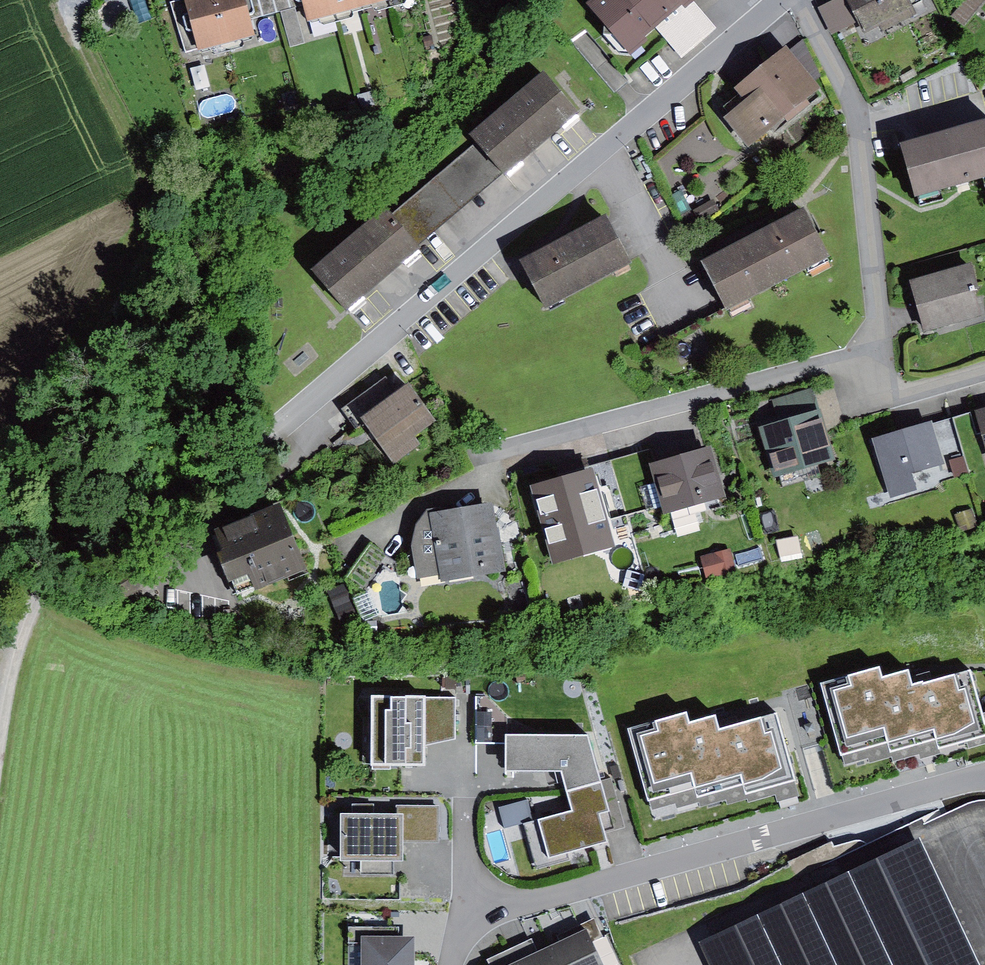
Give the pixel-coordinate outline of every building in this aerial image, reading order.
[(170,0),(184,53),(230,39),(219,0),(170,0)] [(230,39),(257,31),(252,17),(262,15),(258,0),(219,0),(230,39)] [(262,15),(290,8),(289,0),(258,0),(262,15)] [(290,8),(305,4),(308,15),(335,9),(332,0),(289,0),(290,8)] [(335,9),(362,1),(361,0),(332,0),(335,9)] [(631,44),(653,25),(680,57),(715,26),(692,0),(593,0),(631,44)] [(848,0),(829,0),(818,6),(831,32),(858,19),(848,0)] [(923,0),(848,0),(858,19),(862,30),(880,22),(883,27),(911,14),(913,17),(928,10),(923,0)] [(952,15),(964,24),(982,0),(963,0),(952,15)] [(820,81),(786,40),(736,81),(745,93),(724,111),(748,139),(784,110),(788,115),(810,97),(806,93),(820,81)] [(578,103),(544,63),(468,128),(476,138),(502,168),(536,139),(578,103)] [(901,133),(916,188),(960,176),(984,169),(984,109),(901,133)] [(476,138),(395,208),(420,237),(502,168),(476,138)] [(386,197),(312,260),(347,300),(378,274),(420,237),(395,208),(386,197)] [(713,202),(692,214),(699,225),(719,213),(713,202)] [(752,239),(694,268),(719,317),(824,264),(799,215),(752,239)] [(558,252),(519,272),(545,322),(630,278),(604,228),(558,252)] [(972,258),(912,275),(927,326),(979,311),(972,285),(978,282),(972,258)] [(395,386),(385,373),(339,406),(354,428),(366,420),(395,461),(421,442),(414,432),(436,416),(408,377),(395,386)] [(773,413),(757,418),(773,474),(834,456),(813,386),(769,400),(773,413)] [(950,417),(966,474),(984,470),(984,404),(976,407),(980,422),(974,424),(970,413),(950,417)] [(930,418),(873,434),(890,496),(921,487),(916,471),(943,463),(948,480),(966,474),(950,417),(931,422),(930,418)] [(712,439),(650,456),(665,509),(727,492),(712,439)] [(593,463),(531,480),(553,561),(616,544),(593,463)] [(506,569),(494,495),(426,506),(417,518),(412,541),(419,577),(441,573),(440,579),(506,569)] [(310,566),(294,524),(265,536),(253,507),(216,521),(227,547),(220,553),(236,595),(310,566)] [(971,507),(956,513),(963,531),(978,525),(971,507)] [(797,533),(778,537),(782,560),(802,556),(797,533)] [(370,540),(348,575),(363,617),(379,614),(379,618),(409,614),(402,575),(397,576),(396,571),(395,558),(370,540)] [(730,548),(700,555),(706,577),(735,569),(730,548)] [(126,596),(158,578),(151,566),(119,584),(126,596)] [(627,569),(623,583),(639,588),(644,573),(627,569)] [(821,679),(842,750),(887,736),(890,746),(935,732),(938,743),(984,729),(984,711),(972,664),(912,677),(908,664),(882,672),(879,662),(821,679)] [(428,690),(373,690),(372,765),(427,766),(427,742),(428,696),(428,690)] [(485,693),(475,693),(475,741),(505,741),(506,728),(506,716),(485,693)] [(456,695),(428,696),(427,742),(456,737),(456,695)] [(687,706),(629,723),(650,794),(695,781),(698,790),(743,777),(746,787),(795,774),(776,708),(720,721),(716,709),(690,716),(687,706)] [(567,785),(600,774),(589,728),(506,728),(505,741),(505,763),(561,768),(567,785)] [(600,774),(567,785),(573,806),(533,817),(522,820),(535,866),(566,857),(563,846),(606,833),(598,808),(610,804),(600,774)] [(533,817),(528,798),(499,806),(504,825),(522,820),(533,817)] [(439,840),(439,803),(403,803),(403,810),(403,840),(439,840)] [(403,810),(341,809),(340,855),(402,856),(403,840),(403,810)] [(699,940),(711,964),(910,964),(860,862),(699,940)] [(400,922),(349,922),(349,940),(362,940),(362,932),(399,932),(400,922)] [(551,940),(563,964),(605,964),(586,924),(551,940)] [(362,932),(362,940),(362,964),(415,964),(415,932),(399,932),(362,932)] [(514,958),(518,964),(563,964),(551,940),(514,958)]
